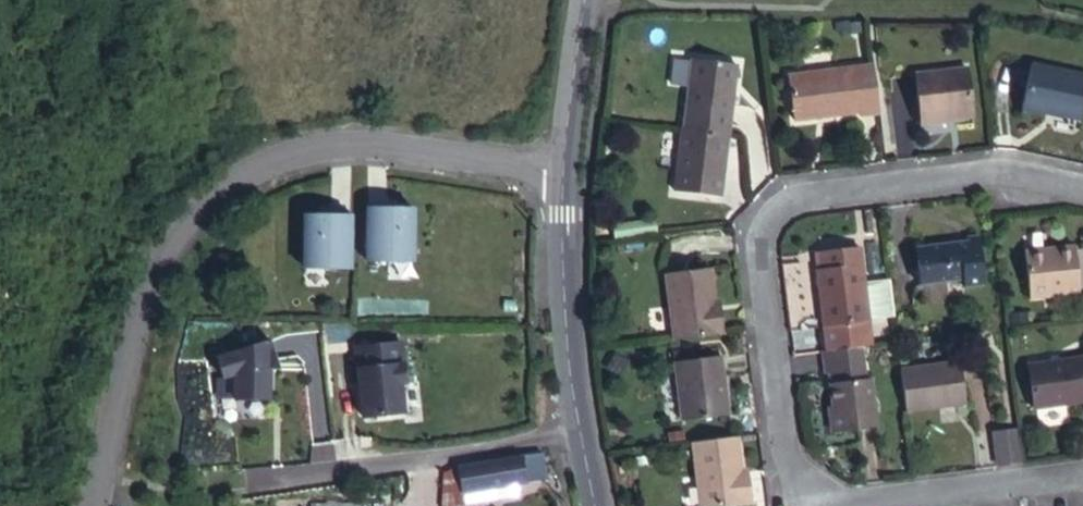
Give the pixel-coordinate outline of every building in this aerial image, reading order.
[(1082,111),(1082,69),(1033,57),(1021,108),(1045,113),(1047,106),(1082,113),(1082,111)] [(699,128),(727,130),(743,133),(751,63),(706,59),(699,128)] [(878,112),(873,64),(788,74),(794,118),(860,110),(861,115),(878,112)] [(921,117),(940,114),(971,110),(966,68),(915,74),(921,117)] [(940,123),(940,114),(921,117),(922,125),(940,123)] [(699,128),(681,126),(675,190),(721,194),(727,130),(699,128)] [(412,263),(413,206),(361,205),(361,262),(412,263)] [(349,212),(299,212),(298,269),(349,270),(349,212)] [(967,234),(968,239),(969,247),(961,248),(960,240),(916,245),(920,285),(965,280),(965,287),(983,285),(977,233),(967,234)] [(969,247),(968,239),(960,240),(961,248),(969,247)] [(870,320),(861,246),(823,250),(824,264),(818,264),(825,326),(870,320)] [(1081,286),(1076,250),(1076,246),(1026,252),(1031,298),(1081,291),(1081,286)] [(675,340),(725,334),(722,311),(716,312),(715,302),(711,267),(666,273),(675,340)] [(825,326),(828,350),(860,346),(870,345),(867,320),(825,326)] [(230,400),(271,400),(271,346),(217,346),(217,379),(230,379),(230,400)] [(827,384),(829,384),(827,369),(862,365),(864,380),(865,380),(862,365),(860,346),(828,350),(822,351),(824,370),(827,384)] [(730,414),(722,355),(674,360),(683,419),(730,414)] [(1027,362),(1033,406),(1082,400),(1082,356),(1027,362)] [(962,361),(900,370),(905,412),(967,403),(962,361)] [(829,384),(864,380),(862,365),(827,369),(829,384)] [(865,380),(864,380),(829,384),(834,433),(876,428),(870,379),(865,380)] [(397,427),(398,405),(373,405),(373,426),(397,427)] [(996,462),(1021,461),(1019,428),(994,430),(996,462)] [(695,442),(702,505),(713,505),(753,502),(750,479),(745,480),(744,469),(739,436),(695,442)] [(472,501),(470,490),(524,480),(553,476),(549,452),(529,452),(520,452),(465,462),(447,470),(445,505),(472,501)] [(470,490),(472,501),(526,493),(524,480),(470,490)]
